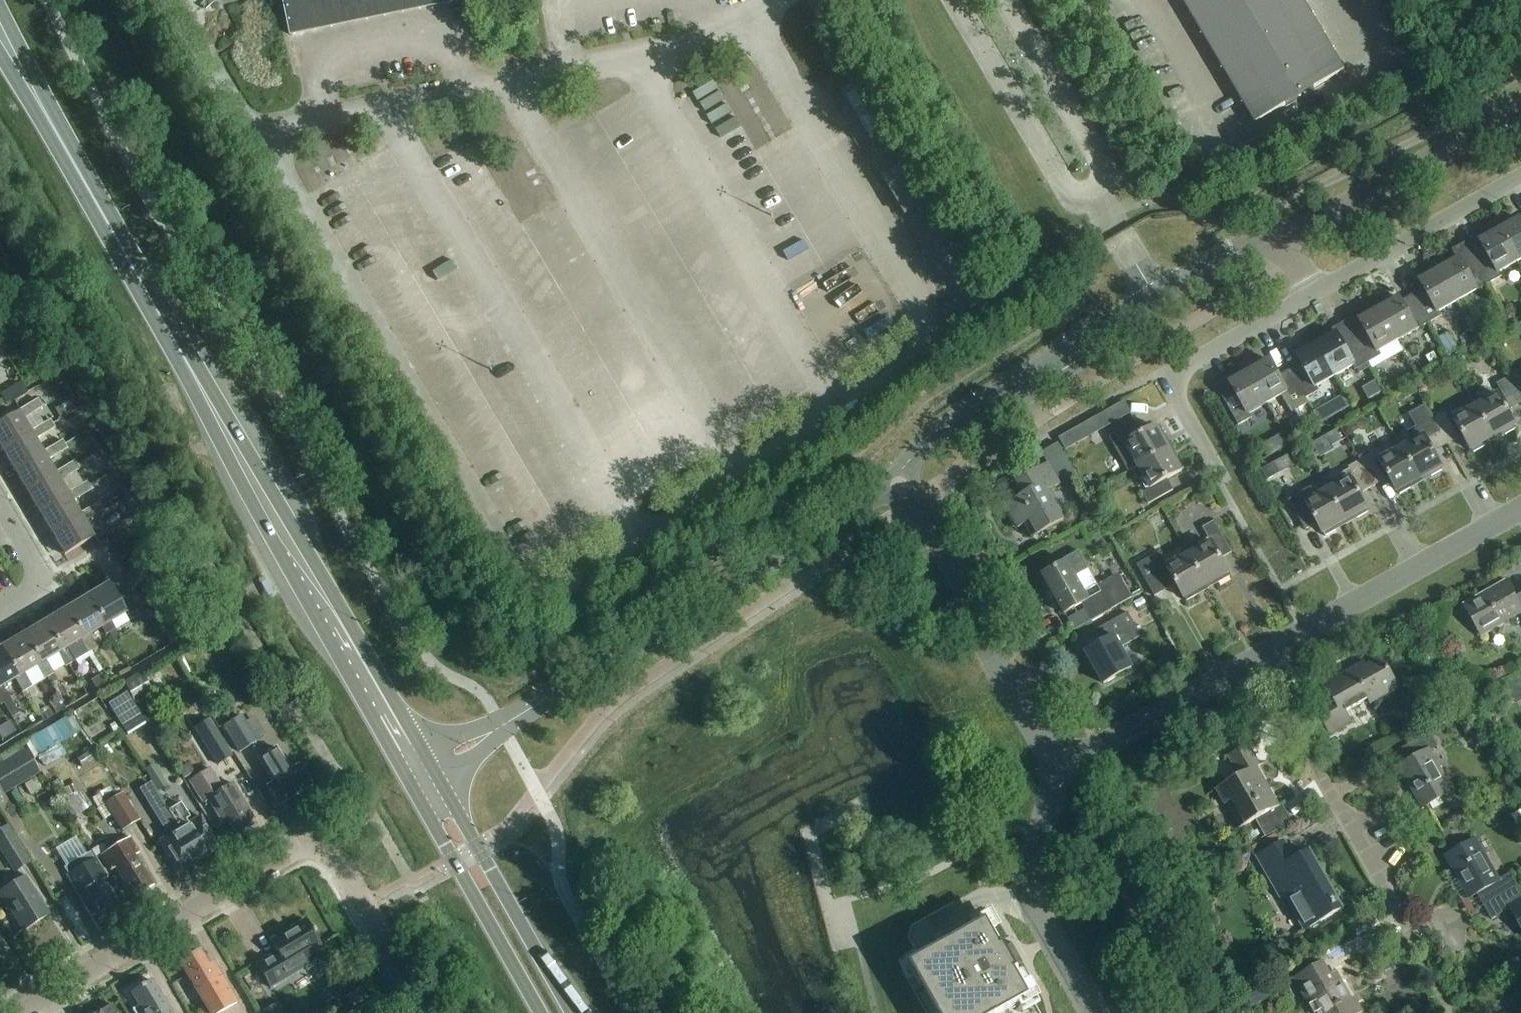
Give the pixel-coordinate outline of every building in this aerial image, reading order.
[(291,36),(461,2),(461,0),(284,0),(291,36)] [(1255,124),(1344,72),(1301,0),(1182,0),(1255,124)] [(657,154),(607,181),(644,249),(694,222),(657,154)] [(446,159),(399,186),(489,342),(536,314),(446,159)] [(1494,222),(1517,263),(1520,261),(1520,222),(1519,219),(1506,227),(1501,218),(1494,222)] [(572,221),(520,250),(549,303),(601,274),(572,221)] [(1481,246),(1470,252),(1488,285),(1502,277),(1500,273),(1517,263),(1494,222),(1487,226),(1492,234),(1479,242),(1481,246)] [(1441,258),(1434,261),(1457,302),(1488,285),(1470,252),(1446,266),(1441,258)] [(1425,291),(1413,297),(1429,324),(1442,317),(1439,313),(1457,302),(1434,261),(1427,265),(1432,274),(1419,281),(1425,291)] [(6,265),(0,268),(0,286),(14,278),(6,265)] [(1381,297),(1374,301),(1397,342),(1429,324),(1413,297),(1402,304),(1399,298),(1386,306),(1381,297)] [(1374,346),(1362,353),(1368,364),(1382,357),(1379,352),(1397,342),(1374,301),(1367,305),(1372,313),(1359,321),(1374,346)] [(669,321),(593,365),(643,450),(718,406),(669,321)] [(1318,333),(1312,336),(1335,377),(1353,367),(1355,372),(1368,364),(1362,353),(1351,359),(1336,334),(1323,341),(1318,333)] [(1302,366),(1291,373),(1306,399),(1319,392),(1317,388),(1335,377),(1312,336),(1305,340),(1310,349),(1297,356),(1302,366)] [(551,340),(504,367),(594,522),(641,495),(551,340)] [(1444,348),(1449,357),(1460,351),(1455,342),(1444,348)] [(1488,348),(1479,352),(1483,358),(1486,359),(1492,356),(1488,348)] [(1433,354),(1427,358),(1431,364),(1437,361),(1433,354)] [(1251,360),(1244,363),(1268,404),(1282,396),(1289,409),(1306,399),(1291,373),(1279,379),(1269,361),(1256,368),(1251,360)] [(1268,404),(1244,363),(1238,367),(1242,376),(1229,383),(1218,390),(1238,426),(1255,417),(1253,412),(1268,404)] [(1508,378),(1520,401),(1520,376),(1519,372),(1508,378)] [(1508,378),(1497,385),(1511,410),(1520,404),(1520,401),(1508,378)] [(1498,395),(1476,408),(1494,438),(1504,433),(1506,436),(1517,430),(1515,427),(1516,426),(1498,395)] [(1344,396),(1323,408),(1329,419),(1350,407),(1344,396)] [(2,451),(31,434),(30,433),(31,433),(23,420),(43,408),(38,400),(18,412),(18,413),(0,424),(0,448),(2,451)] [(1494,438),(1476,408),(1453,421),(1471,451),(1472,451),(1474,454),(1485,448),(1483,445),(1494,438)] [(1445,414),(1434,420),(1448,445),(1459,439),(1445,414)] [(1089,438),(1099,432),(1092,420),(1082,426),(1089,438)] [(1448,445),(1434,420),(1423,426),(1437,452),(1448,445)] [(2,451),(14,472),(43,455),(42,454),(43,453),(35,441),(55,429),(50,421),(31,433),(30,433),(31,434),(2,451)] [(1125,445),(1137,466),(1168,449),(1163,439),(1166,437),(1160,426),(1157,428),(1156,427),(1142,435),(1136,424),(1111,439),(1117,450),(1125,445)] [(1318,455),(1342,441),(1336,431),(1312,445),(1318,455)] [(1282,434),(1274,439),(1280,449),(1288,445),(1282,434)] [(1424,437),(1402,449),(1419,480),(1430,474),(1432,478),(1443,472),(1441,468),(1442,468),(1424,437)] [(14,472),(26,493),(55,475),(54,474),(55,474),(48,461),(67,450),(62,442),(43,453),(42,454),(43,455),(14,472)] [(1168,449),(1137,466),(1150,489),(1142,494),(1148,505),(1174,491),(1167,480),(1181,472),(1181,471),(1184,469),(1178,458),(1174,460),(1168,449)] [(1419,480),(1402,449),(1379,462),(1397,493),(1398,492),(1400,496),(1411,490),(1409,486),(1419,480)] [(1371,456),(1360,462),(1375,487),(1385,481),(1371,456)] [(1022,497),(1005,506),(1018,529),(1025,525),(1033,539),(1064,522),(1048,493),(1077,476),(1067,459),(1051,469),(1048,465),(1036,471),(1032,464),(1020,471),(1025,478),(1013,485),(1015,485),(1022,497)] [(26,493),(39,513),(67,496),(67,495),(67,494),(60,482),(79,470),(75,462),(55,474),(54,474),(55,475),(26,493)] [(1340,484),(1328,491),(1345,522),(1356,516),(1358,520),(1369,513),(1367,510),(1368,509),(1360,495),(1375,487),(1360,462),(1349,468),(1350,470),(1336,478),(1340,484)] [(1273,464),(1261,471),(1266,481),(1279,475),(1273,464)] [(39,513),(51,534),(80,517),(79,515),(80,515),(72,502),(92,491),(87,483),(67,494),(67,495),(67,496),(39,513)] [(1345,522),(1328,491),(1316,498),(1311,489),(1290,502),(1304,527),(1315,521),(1323,535),(1324,534),(1326,538),(1337,531),(1335,528),(1345,522)] [(80,517),(51,534),(64,556),(94,539),(84,523),(104,511),(99,503),(80,515),(79,515),(80,517)] [(1211,543),(1190,555),(1207,586),(1217,581),(1219,584),(1230,578),(1228,574),(1229,574),(1221,560),(1232,554),(1214,522),(1203,529),(1211,543)] [(1082,605),(1092,622),(1133,599),(1122,579),(1101,591),(1099,589),(1086,596),(1075,578),(1089,570),(1079,552),(1064,560),(1066,563),(1043,576),(1064,615),(1082,605)] [(1207,586),(1190,555),(1167,568),(1159,554),(1136,566),(1154,598),(1165,592),(1176,585),(1184,599),(1185,599),(1187,602),(1198,596),(1196,593),(1207,586)] [(1481,637),(1520,614),(1520,594),(1515,598),(1506,582),(1464,606),(1481,637)] [(109,585),(87,598),(104,626),(101,628),(106,636),(116,630),(111,623),(125,614),(130,622),(149,611),(135,588),(117,599),(109,585)] [(87,598),(65,611),(82,639),(79,641),(87,655),(97,649),(89,635),(101,628),(104,626),(87,598)] [(65,611),(44,624),(60,652),(57,654),(58,654),(66,668),(87,655),(79,641),(82,639),(65,611)] [(1086,653),(1104,685),(1132,669),(1121,649),(1140,638),(1146,648),(1147,648),(1128,613),(1096,631),(1097,632),(1102,629),(1108,641),(1086,653)] [(44,624),(22,637),(39,665),(36,667),(44,680),(47,679),(54,675),(46,661),(58,654),(57,654),(60,652),(44,624)] [(22,637),(0,650),(17,678),(14,679),(14,680),(22,693),(32,688),(24,674),(36,667),(39,665),(22,637)] [(0,650),(0,705),(1,706),(4,705),(12,719),(19,715),(2,687),(14,680),(14,679),(17,678),(0,650)] [(1333,699),(1315,709),(1329,734),(1351,722),(1346,713),(1368,700),(1370,705),(1399,689),(1382,659),(1359,671),(1357,667),(1325,685),(1333,699)] [(150,690),(141,673),(122,684),(132,700),(150,690)] [(54,675),(47,679),(51,685),(57,681),(54,675)] [(91,681),(97,690),(107,684),(101,675),(91,681)] [(1509,689),(1515,700),(1520,696),(1520,683),(1509,689)] [(126,693),(108,704),(128,736),(146,725),(126,693)] [(24,743),(35,760),(39,757),(49,773),(91,748),(72,715),(24,743)] [(223,727),(240,753),(257,743),(241,716),(223,727)] [(1397,752),(1404,764),(1399,767),(1423,810),(1453,793),(1430,752),(1438,747),(1430,733),(1397,752)] [(220,738),(205,747),(217,766),(232,757),(220,738)] [(41,775),(23,744),(0,758),(0,799),(41,775)] [(1218,789),(1227,805),(1233,801),(1247,826),(1277,808),(1255,769),(1260,767),(1248,746),(1229,757),(1240,777),(1218,789)] [(259,760),(273,784),(267,788),(279,807),(296,797),(301,798),(309,793),(311,788),(298,766),(290,772),(276,749),(259,760)] [(77,761),(83,769),(98,758),(92,750),(77,761)] [(144,771),(157,793),(168,786),(155,764),(144,771)] [(208,801),(223,826),(228,822),(237,837),(252,828),(249,823),(254,819),(233,785),(223,791),(210,770),(190,782),(203,804),(208,801)] [(63,804),(73,820),(85,812),(84,809),(91,805),(82,791),(74,797),(69,789),(59,795),(57,797),(62,805),(63,804)] [(92,800),(103,820),(111,816),(121,833),(140,821),(122,794),(105,805),(100,795),(92,800)] [(199,860),(169,812),(167,813),(156,795),(146,801),(165,833),(169,830),(172,836),(159,843),(169,860),(173,857),(181,871),(199,860)] [(181,805),(169,812),(199,860),(216,849),(208,836),(212,834),(202,818),(189,826),(185,821),(189,818),(181,805)] [(2,851),(15,872),(29,864),(6,827),(0,831),(0,848),(2,851)] [(135,857),(139,854),(129,839),(107,852),(101,855),(111,872),(115,869),(134,899),(153,887),(135,857)] [(1477,895),(1485,908),(1520,887),(1512,873),(1499,881),(1476,840),(1446,857),(1469,899),(1477,895)] [(1318,868),(1309,853),(1294,861),(1284,843),(1258,858),(1270,879),(1274,876),(1305,931),(1337,912),(1334,907),(1336,906),(1333,901),(1332,903),(1314,871),(1318,868)] [(103,844),(92,851),(96,859),(101,855),(107,852),(103,844)] [(97,913),(101,919),(114,911),(120,908),(115,901),(114,901),(102,881),(107,879),(96,861),(83,868),(75,862),(64,869),(69,877),(68,877),(92,917),(97,913)] [(16,935),(17,936),(48,916),(25,878),(0,893),(0,898),(8,910),(10,909),(23,930),(16,935)] [(1485,908),(1492,921),(1510,911),(1520,930),(1520,889),(1520,887),(1485,908)] [(320,947),(314,936),(316,934),(313,931),(312,932),(305,921),(270,941),(278,953),(256,966),(270,989),(315,962),(310,953),(320,947)] [(1016,973),(1019,972),(1004,946),(1002,947),(988,922),(902,970),(926,1012),(1039,1012),(1016,973)] [(210,1012),(221,1012),(237,1004),(212,963),(208,965),(200,952),(181,964),(210,1012)] [(1293,980),(1308,1005),(1317,1000),(1324,1012),(1363,1012),(1346,983),(1337,988),(1323,963),(1293,980)] [(152,981),(131,994),(139,1007),(132,1011),(133,1012),(171,1012),(152,981)] [(361,989),(347,997),(353,1007),(367,999),(361,989)]
